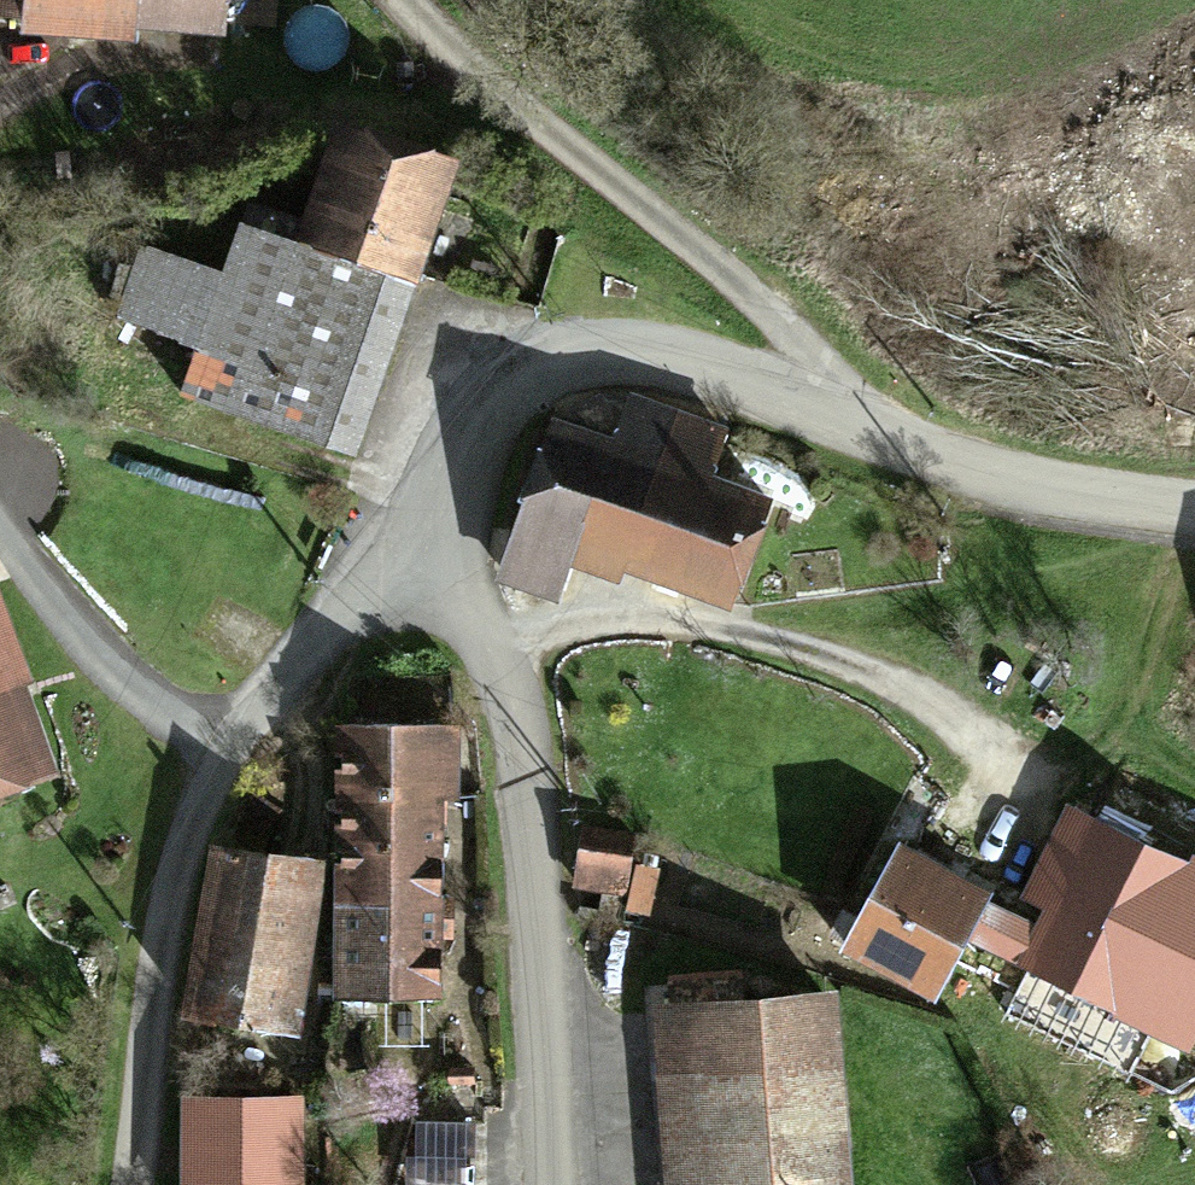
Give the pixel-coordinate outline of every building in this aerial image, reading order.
[(17,18),(253,47),(258,0),(20,0),(17,18)] [(408,323),(418,295),(406,291),(410,274),(446,160),(333,124),(297,225),(237,210),(215,283),(136,264),(138,250),(112,244),(93,315),(109,321),(105,337),(187,360),(174,408),(354,463),(368,468),(417,326),(408,323)] [(783,521),(717,494),(737,442),(642,406),(625,449),(563,429),(525,543),(585,564),(745,623),(783,521)] [(567,605),(585,564),(525,543),(512,583),(567,605)] [(63,786),(0,616),(0,809),(63,786)] [(454,740),(351,738),(346,1010),(449,1012),(454,740)] [(1081,815),(1017,951),(1043,963),(1023,1004),(1159,1068),(1177,1030),(1143,1014),(1194,903),(1194,869),(1081,815)] [(323,877),(227,857),(192,1026),(289,1046),(323,877)] [(912,865),(860,962),(948,1008),(1000,912),(912,865)] [(1143,1014),(1177,1030),(1194,1038),(1194,903),(1143,1014)] [(710,993),(715,1097),(719,1184),(852,1184),(844,1010),(753,1014),(752,991),(710,993)] [(715,1097),(710,993),(670,995),(674,1099),(715,1097)] [(715,1097),(674,1099),(678,1184),(719,1184),(715,1097)] [(195,1184),(302,1184),(304,1111),(197,1107),(195,1184)]
